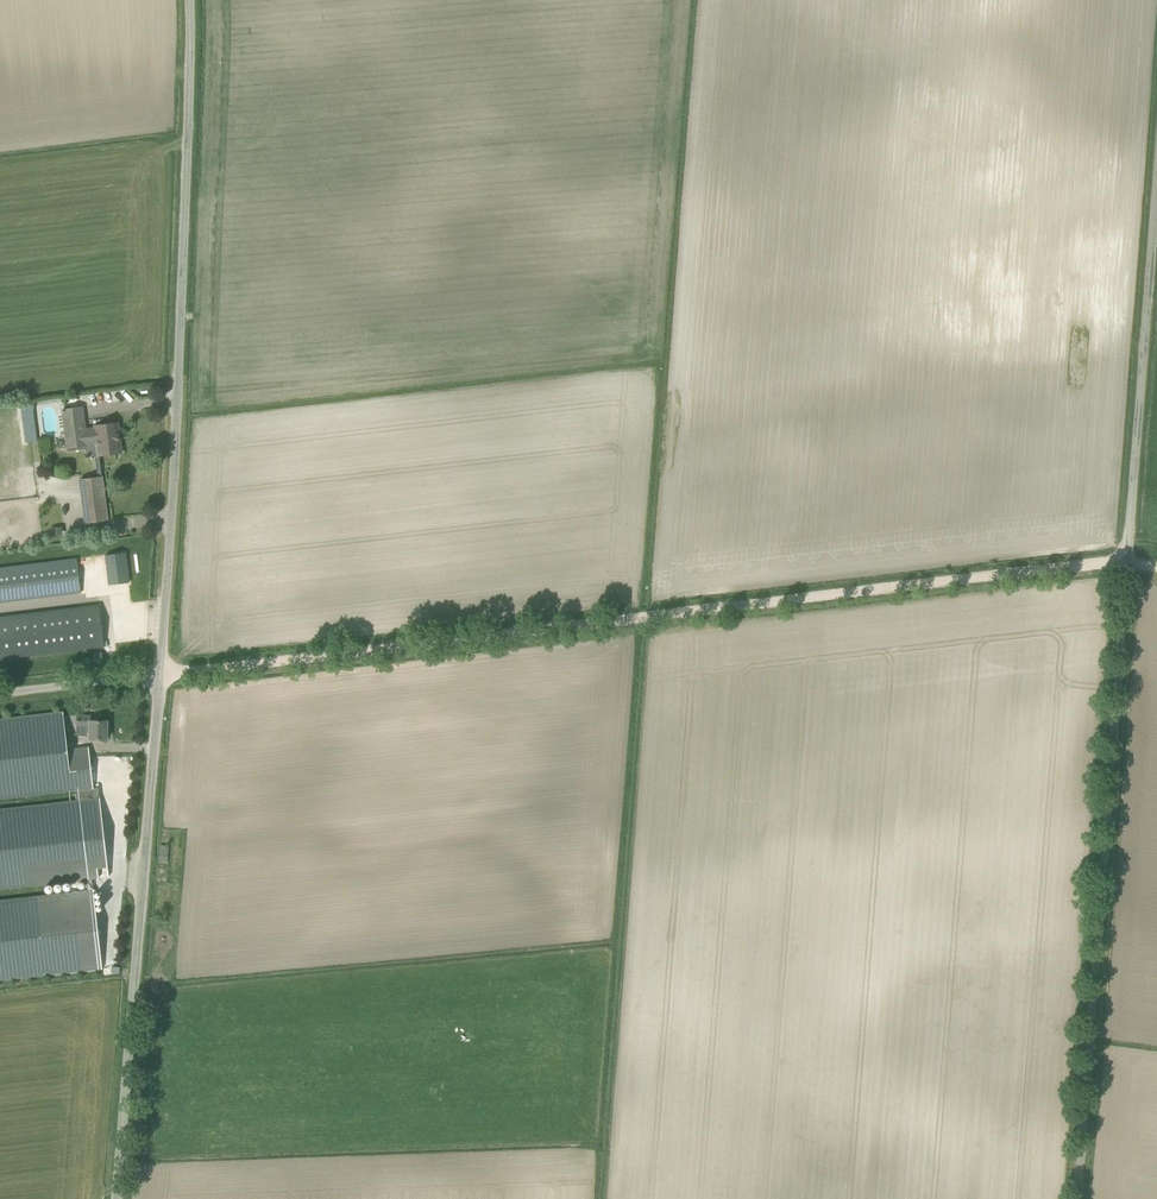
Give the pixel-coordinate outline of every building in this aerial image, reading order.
[(25,406),(22,406),(22,409),(26,433),(27,443),(30,442),(37,441),(32,405),(25,406)] [(98,444),(99,456),(121,453),(117,423),(95,426),(95,428),(85,429),(82,407),(62,410),(68,448),(98,444)] [(107,520),(102,477),(80,480),(85,523),(107,520)] [(62,527),(52,528),(53,536),(63,534),(62,527)] [(105,555),(109,585),(129,583),(125,553),(105,555)] [(69,594),(81,593),(77,559),(0,568),(0,603),(69,594)] [(0,617),(0,659),(103,646),(103,647),(104,647),(99,605),(98,605),(0,617)] [(86,879),(87,891),(0,901),(0,980),(102,969),(92,879),(98,878),(97,868),(107,867),(108,877),(109,877),(98,787),(93,787),(88,747),(67,749),(63,712),(0,719),(0,799),(75,790),(77,801),(0,809),(0,889),(86,879)] [(89,739),(107,739),(107,721),(90,720),(90,716),(77,716),(77,725),(77,736),(89,736),(89,739)] [(159,862),(167,863),(169,846),(160,846),(159,862)]
